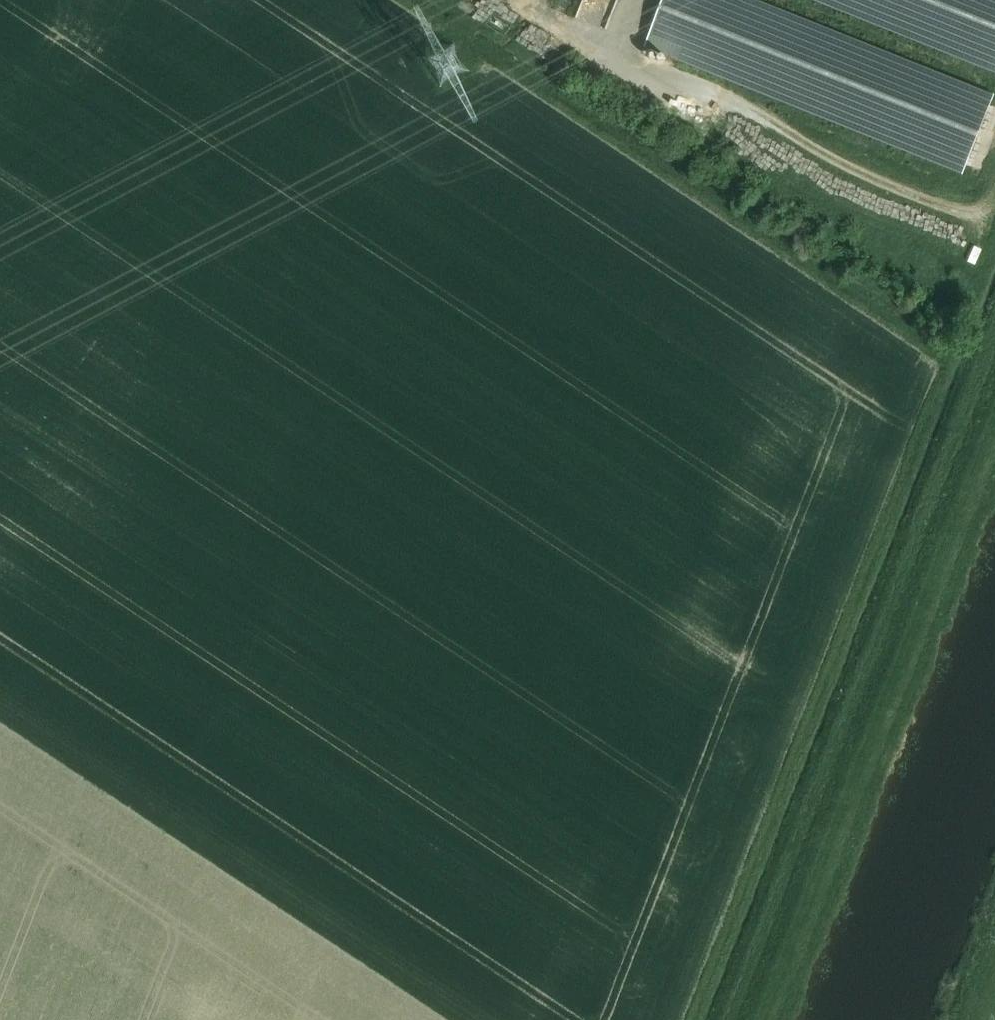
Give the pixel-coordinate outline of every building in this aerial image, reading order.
[(643,45),(960,172),(991,95),(754,0),(661,0),(643,45)]
